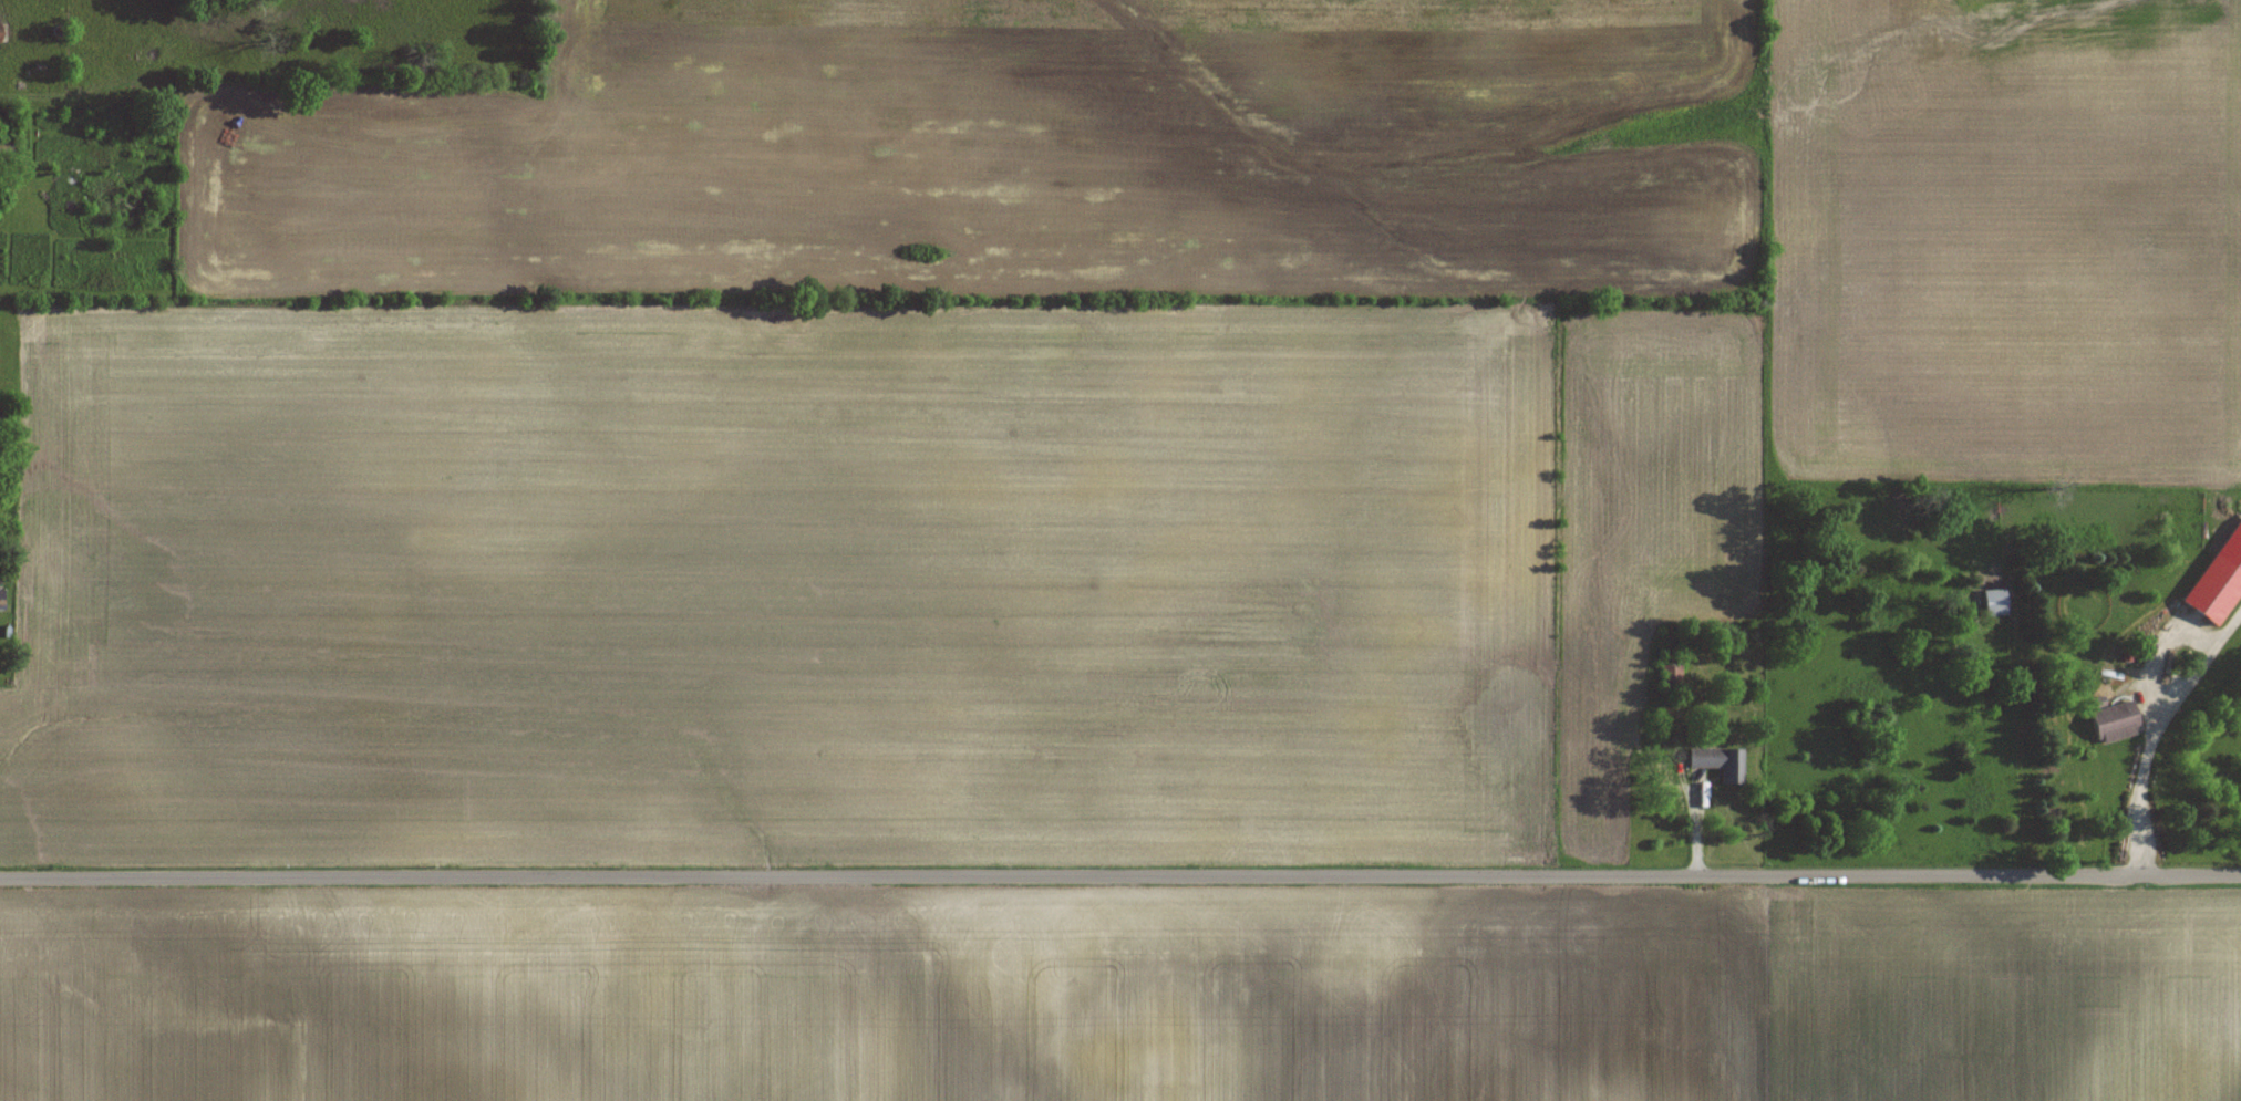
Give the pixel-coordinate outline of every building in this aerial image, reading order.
[(0,140),(0,160),(12,160),(12,140),(0,140)] [(2212,626),(2240,584),(2240,577),(2207,553),(2175,601),(2212,626)] [(1681,665),(1663,665),(1663,690),(1681,690),(1681,665)] [(2126,699),(2083,711),(2092,744),(2136,732),(2126,699)] [(1723,767),(1723,784),(1745,784),(1745,748),(1691,748),(1691,767),(1723,767)]
